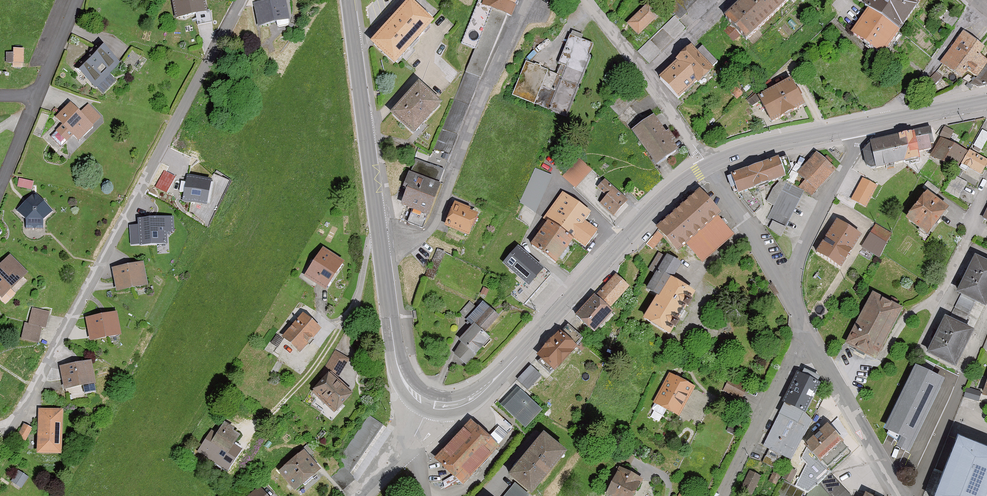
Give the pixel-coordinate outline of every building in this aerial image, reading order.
[(203,0),(172,0),(176,18),(205,13),(203,0)] [(285,0),(273,0),(265,1),(254,3),(255,5),(258,26),(288,21),(285,0)] [(516,0),(479,0),(478,3),(510,15),(516,0)] [(669,8),(680,18),(698,0),(676,0),(669,8)] [(725,19),(747,42),(791,0),(744,0),(725,19)] [(912,0),(866,0),(863,4),(869,8),(900,32),(919,5),(912,0)] [(638,37),(662,14),(650,2),(627,25),(638,37)] [(434,26),(411,3),(371,44),(394,66),(434,26)] [(432,156),(450,163),(510,15),(478,3),(461,43),(475,48),(432,156)] [(900,32),(869,8),(850,33),(882,56),(900,32)] [(674,16),(662,28),(674,40),(685,28),(674,16)] [(986,63),(986,61),(980,56),(985,48),(962,32),(940,64),(962,80),(968,71),(977,77),(986,63)] [(588,56),(592,46),(570,36),(558,64),(560,65),(556,74),(526,62),(513,93),(550,108),(549,110),(565,117),(590,57),(588,56)] [(650,40),(638,51),(650,63),(661,52),(650,40)] [(120,63),(99,42),(74,67),(95,89),(97,87),(103,93),(115,80),(109,75),(120,63)] [(696,52),(691,47),(676,61),(677,63),(660,79),(679,99),(696,84),(697,86),(713,72),(710,69),(716,63),(701,47),(696,52)] [(5,63),(24,63),(24,48),(13,48),(13,53),(5,53),(5,63)] [(977,77),(972,85),(977,89),(986,87),(986,63),(977,77)] [(772,123),(804,106),(790,80),(758,97),(772,123)] [(442,106),(419,84),(390,114),(413,136),(442,106)] [(626,88),(608,106),(619,117),(637,99),(626,88)] [(93,127),(91,125),(100,116),(88,104),(79,113),(70,104),(55,119),(61,125),(55,131),(57,132),(52,137),(61,146),(65,141),(66,143),(73,136),(79,141),(93,127)] [(655,166),(677,151),(671,142),(674,140),(668,131),(665,134),(653,116),(631,132),(655,166)] [(945,124),(941,134),(950,138),(954,129),(945,124)] [(912,131),(913,133),(916,152),(930,149),(930,127),(912,131)] [(986,140),(986,133),(982,130),(974,145),(982,150),(986,140)] [(916,152),(913,133),(870,142),(862,148),(866,167),(876,169),(918,161),(916,152)] [(966,152),(940,139),(931,156),(957,170),(966,152)] [(424,225),(450,163),(432,156),(419,151),(410,173),(409,172),(403,189),(407,190),(400,205),(411,210),(406,222),(420,227),(424,225)] [(981,174),(986,163),(986,161),(970,151),(963,164),(981,174)] [(810,198),(836,172),(816,153),(797,173),(805,181),(799,187),(801,189),(803,191),(810,198)] [(592,170),(579,158),(562,176),(575,188),(592,170)] [(781,179),(785,178),(783,174),(791,171),(786,158),(778,160),(778,159),(731,175),(738,195),(776,181),(781,179)] [(162,162),(151,184),(161,189),(170,174),(166,172),(170,166),(162,162)] [(552,176),(536,169),(519,203),(535,210),(552,176)] [(953,176),(945,191),(958,198),(966,184),(953,176)] [(33,188),(34,179),(20,177),(19,185),(33,188)] [(211,181),(187,177),(183,201),(207,205),(211,181)] [(878,186),(863,178),(851,200),(866,208),(878,186)] [(776,181),(766,201),(773,205),(767,218),(773,221),(769,228),(780,237),(803,191),(801,189),(781,179),(776,181)] [(600,204),(614,216),(627,201),(604,180),(597,188),(606,197),(600,204)] [(721,214),(699,191),(656,229),(677,253),(686,245),(703,263),(734,235),(718,217),(721,214)] [(762,208),(748,192),(740,199),(754,215),(762,208)] [(43,229),(43,220),(53,210),(34,193),(17,211),(26,219),(25,228),(43,229)] [(948,209),(928,193),(906,219),(926,236),(948,209)] [(586,248),(598,232),(585,222),(591,214),(567,196),(531,245),(556,264),(574,239),(586,248)] [(454,205),(445,229),(467,238),(476,214),(454,205)] [(173,232),(173,218),(138,218),(138,225),(130,225),(131,246),(168,245),(168,232),(173,232)] [(861,237),(837,221),(817,253),(841,268),(861,237)] [(891,234),(875,225),(862,247),(878,257),(891,234)] [(344,262),(323,248),(304,277),(325,290),(344,262)] [(437,248),(425,276),(432,280),(445,252),(437,248)] [(667,255),(666,257),(659,253),(649,270),(656,274),(646,289),(657,296),(643,319),(670,335),(695,294),(672,281),(682,265),(667,255)] [(10,255),(0,265),(0,299),(5,304),(15,293),(11,289),(27,272),(10,255)] [(974,257),(957,293),(960,295),(975,302),(984,307),(986,300),(986,264),(974,257)] [(143,262),(113,268),(117,291),(147,286),(143,262)] [(538,264),(511,294),(523,305),(550,275),(538,264)] [(630,288),(616,275),(576,316),(594,334),(613,314),(608,310),(630,288)] [(846,344),(874,359),(902,308),(873,292),(846,344)] [(960,295),(948,319),(963,326),(975,302),(960,295)] [(470,302),(458,313),(472,326),(458,340),(460,343),(458,346),(454,354),(465,365),(490,340),(483,333),(499,318),(483,302),(477,309),(470,302)] [(45,327),(49,312),(32,308),(29,323),(25,322),(22,339),(37,342),(41,326),(45,327)] [(120,336),(116,313),(86,318),(90,341),(120,336)] [(321,330),(303,314),(281,338),(299,354),(321,330)] [(948,319),(945,318),(927,354),(955,368),(974,332),(963,326),(948,319)] [(561,332),(560,331),(536,355),(540,359),(537,362),(550,374),(553,371),(554,372),(578,348),(575,346),(582,339),(568,325),(561,332)] [(326,368),(340,375),(350,356),(336,349),(326,368)] [(94,384),(90,361),(59,367),(64,390),(94,384)] [(530,366),(517,378),(527,389),(541,377),(530,366)] [(913,412),(922,416),(940,381),(913,368),(898,398),(915,407),(913,412)] [(801,375),(796,372),(782,402),(784,403),(764,445),(770,448),(763,462),(775,467),(781,454),(791,459),(811,417),(805,415),(820,384),(817,382),(820,377),(804,369),(801,375)] [(330,372),(311,392),(334,414),(353,394),(330,372)] [(695,387),(669,373),(653,403),(679,417),(695,387)] [(723,391),(741,400),(747,387),(729,378),(723,391)] [(541,411),(517,387),(500,404),(524,428),(541,411)] [(898,398),(893,396),(878,427),(900,438),(913,412),(915,407),(898,398)] [(63,409),(38,409),(37,454),(62,454),(63,409)] [(369,415),(336,462),(350,471),(383,425),(369,415)] [(489,437),(471,420),(434,459),(462,486),(499,447),(497,446),(507,435),(499,427),(489,437)] [(25,442),(33,428),(24,423),(16,437),(25,442)] [(240,433),(224,423),(210,444),(226,455),(240,433)] [(843,440),(827,423),(804,445),(820,463),(822,461),(831,470),(851,452),(841,442),(843,440)] [(567,453),(544,434),(509,476),(516,482),(530,494),(532,495),(567,453)] [(958,438),(944,473),(934,469),(924,495),(986,495),(986,450),(958,438)] [(320,470),(303,451),(279,473),(295,491),(320,470)] [(343,467),(332,478),(343,490),(355,480),(343,467)] [(620,467),(606,495),(607,495),(634,495),(642,479),(620,467)] [(12,481),(22,487),(30,475),(20,468),(12,481)] [(739,491),(748,495),(751,495),(761,476),(749,470),(739,491)] [(828,473),(809,490),(806,495),(850,495),(828,473)] [(505,495),(528,495),(530,494),(516,482),(505,495)] [(780,495),(800,495),(803,491),(784,482),(778,495),(780,495)] [(258,487),(248,495),(267,495),(258,487)]
